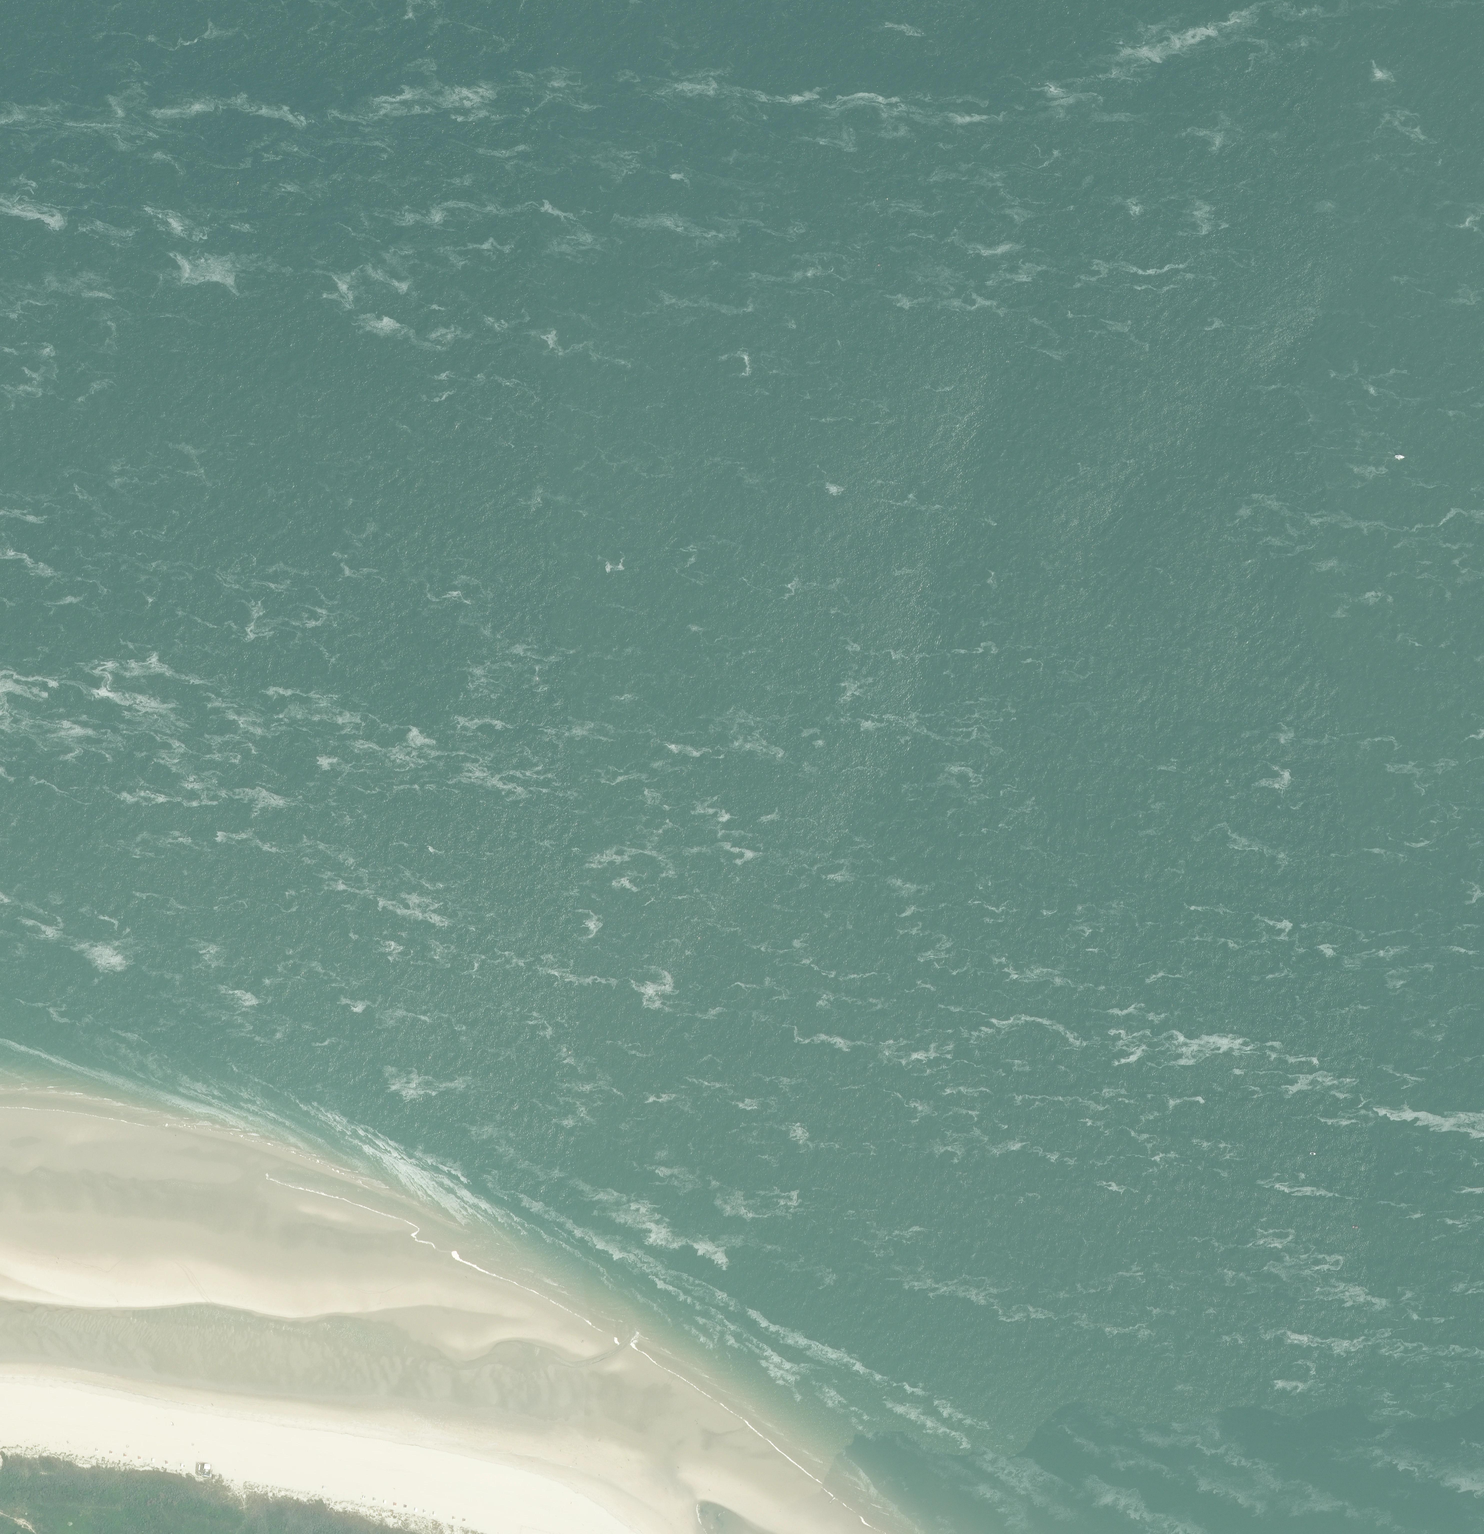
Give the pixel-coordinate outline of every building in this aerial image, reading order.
[(196,1474),(210,1476),(211,1467),(205,1466),(205,1465),(198,1464),(196,1474)]
